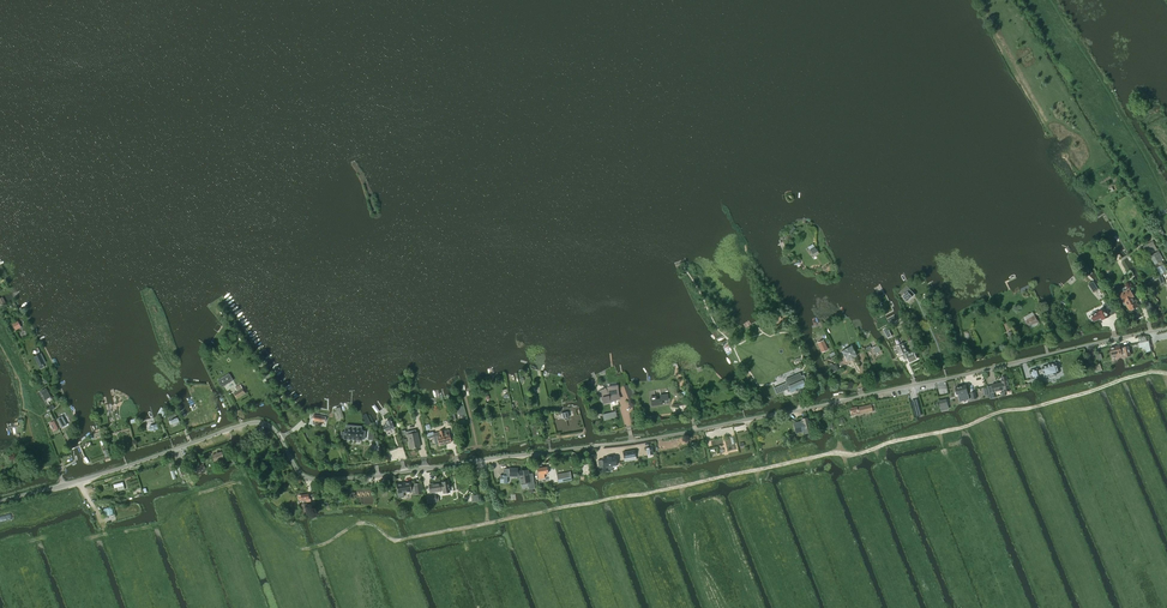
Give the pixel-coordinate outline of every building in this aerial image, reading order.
[(1144,256),(1157,249),(1152,241),(1139,248),(1144,256)] [(810,251),(809,251),(811,254),(814,257),(819,254),(814,246),(809,250),(810,251)] [(1155,265),(1162,260),(1157,251),(1150,255),(1155,265)] [(1093,292),(1098,289),(1093,281),(1092,281),(1088,284),(1093,292)] [(1134,300),(1132,297),(1134,296),(1132,293),(1135,292),(1133,288),(1130,290),(1127,286),(1122,288),(1124,292),(1120,295),(1124,302),(1125,301),(1127,304),(1127,305),(1130,311),(1138,306),(1135,300),(1134,300)] [(910,289),(902,297),(907,302),(915,294),(910,289)] [(1144,304),(1148,302),(1143,293),(1139,295),(1144,304)] [(1098,312),(1091,316),(1094,321),(1101,318),(1102,320),(1109,316),(1107,312),(1108,311),(1106,308),(1109,307),(1107,303),(1103,305),(1104,309),(1098,312)] [(1029,326),(1038,322),(1034,316),(1026,321),(1029,326)] [(12,325),(15,330),(16,329),(20,327),(17,322),(13,324),(12,325)] [(884,329),(882,329),(887,338),(888,338),(891,336),(887,327),(884,329)] [(822,352),(827,349),(823,341),(818,343),(822,352)] [(1151,351),(1148,341),(1139,343),(1140,347),(1142,347),(1143,348),(1145,349),(1146,349),(1146,352),(1151,351)] [(903,343),(896,347),(897,348),(894,350),(896,354),(897,354),(899,353),(900,355),(902,354),(904,359),(907,358),(909,362),(917,359),(913,351),(909,353),(908,352),(907,352),(903,343)] [(878,345),(872,348),(875,354),(880,351),(878,345)] [(847,361),(856,356),(851,346),(841,351),(847,361)] [(1120,348),(1120,346),(1110,348),(1111,355),(1116,354),(1116,355),(1121,354),(1124,353),(1125,357),(1130,355),(1128,346),(1123,347),(1123,348),(1120,348)] [(34,356),(39,366),(46,362),(41,353),(34,356)] [(1038,368),(1029,371),(1032,379),(1040,377),(1039,374),(1043,373),(1045,377),(1049,376),(1049,378),(1055,376),(1055,374),(1059,373),(1056,363),(1042,367),(1042,370),(1038,371),(1038,368)] [(832,366),(832,364),(829,365),(833,372),(839,369),(836,364),(832,366)] [(271,373),(263,378),(265,382),(267,380),(268,383),(274,379),(271,373)] [(222,387),(233,380),(229,374),(218,381),(222,387)] [(788,393),(791,392),(805,386),(803,382),(806,381),(803,375),(801,376),(797,378),(796,375),(785,379),(787,382),(784,383),(788,393)] [(1002,382),(992,385),(993,392),(1004,390),(1004,392),(1010,390),(1007,376),(1001,377),(1002,382)] [(237,391),(234,393),(237,398),(245,393),(242,388),(240,385),(235,388),(237,391)] [(783,391),(780,385),(773,388),(776,394),(783,391)] [(968,395),(966,385),(955,388),(957,394),(958,394),(959,397),(968,395)] [(615,400),(615,398),(619,397),(618,394),(617,387),(607,388),(607,391),(606,391),(605,389),(599,392),(602,397),(603,404),(609,403),(609,401),(615,400)] [(46,388),(40,391),(45,399),(51,396),(46,388)] [(651,397),(652,405),(661,404),(660,401),(661,401),(661,400),(668,399),(667,394),(660,395),(660,398),(656,399),(655,396),(651,397)] [(872,411),(871,404),(858,407),(858,409),(857,409),(856,407),(850,408),(851,416),(872,411)] [(161,407),(157,414),(163,417),(166,410),(161,407)] [(338,419),(343,417),(339,407),(334,409),(338,419)] [(603,415),(605,420),(617,417),(615,412),(603,415)] [(58,419),(63,428),(67,425),(63,417),(58,419)] [(810,432),(807,418),(802,419),(802,421),(801,422),(802,425),(803,425),(804,428),(803,428),(804,434),(810,432)] [(387,425),(383,426),(385,431),(394,428),(391,420),(386,421),(387,425)] [(341,432),(341,438),(344,438),(344,439),(361,440),(361,439),(364,439),(365,431),(362,431),(363,429),(344,428),(344,432),(341,432)] [(427,433),(428,438),(434,437),(436,445),(439,444),(439,445),(451,442),(448,429),(444,431),(444,430),(439,431),(439,432),(433,433),(433,432),(427,433)] [(407,434),(410,448),(420,446),(417,432),(416,433),(416,430),(405,432),(405,430),(401,431),(402,435),(407,434)] [(789,442),(804,438),(802,431),(787,435),(789,442)] [(221,452),(212,455),(214,461),(223,458),(223,455),(223,454),(222,454),(221,452)] [(615,456),(602,458),(603,467),(616,465),(615,456)] [(539,479),(544,478),(544,474),(548,473),(547,467),(537,468),(539,479)] [(517,479),(520,479),(521,485),(528,484),(529,489),(535,488),(534,485),(533,475),(533,474),(529,475),(528,470),(518,471),(519,472),(518,472),(518,468),(509,468),(509,469),(504,469),(504,475),(500,475),(500,483),(507,483),(507,476),(517,476),(517,479)] [(439,483),(429,484),(430,493),(441,491),(441,490),(442,490),(443,493),(450,492),(448,481),(442,483),(439,484),(439,483)] [(411,487),(410,482),(396,484),(398,498),(399,498),(399,497),(404,497),(403,492),(415,490),(415,495),(422,494),(420,483),(414,484),(414,486),(411,487)] [(301,495),(298,495),(299,500),(302,500),(302,504),(303,512),(302,512),(302,514),(302,515),(306,514),(306,513),(306,511),(308,511),(306,503),(306,502),(311,502),(310,498),(309,499),(308,494),(301,495)] [(104,517),(113,514),(111,507),(102,510),(104,517)]
